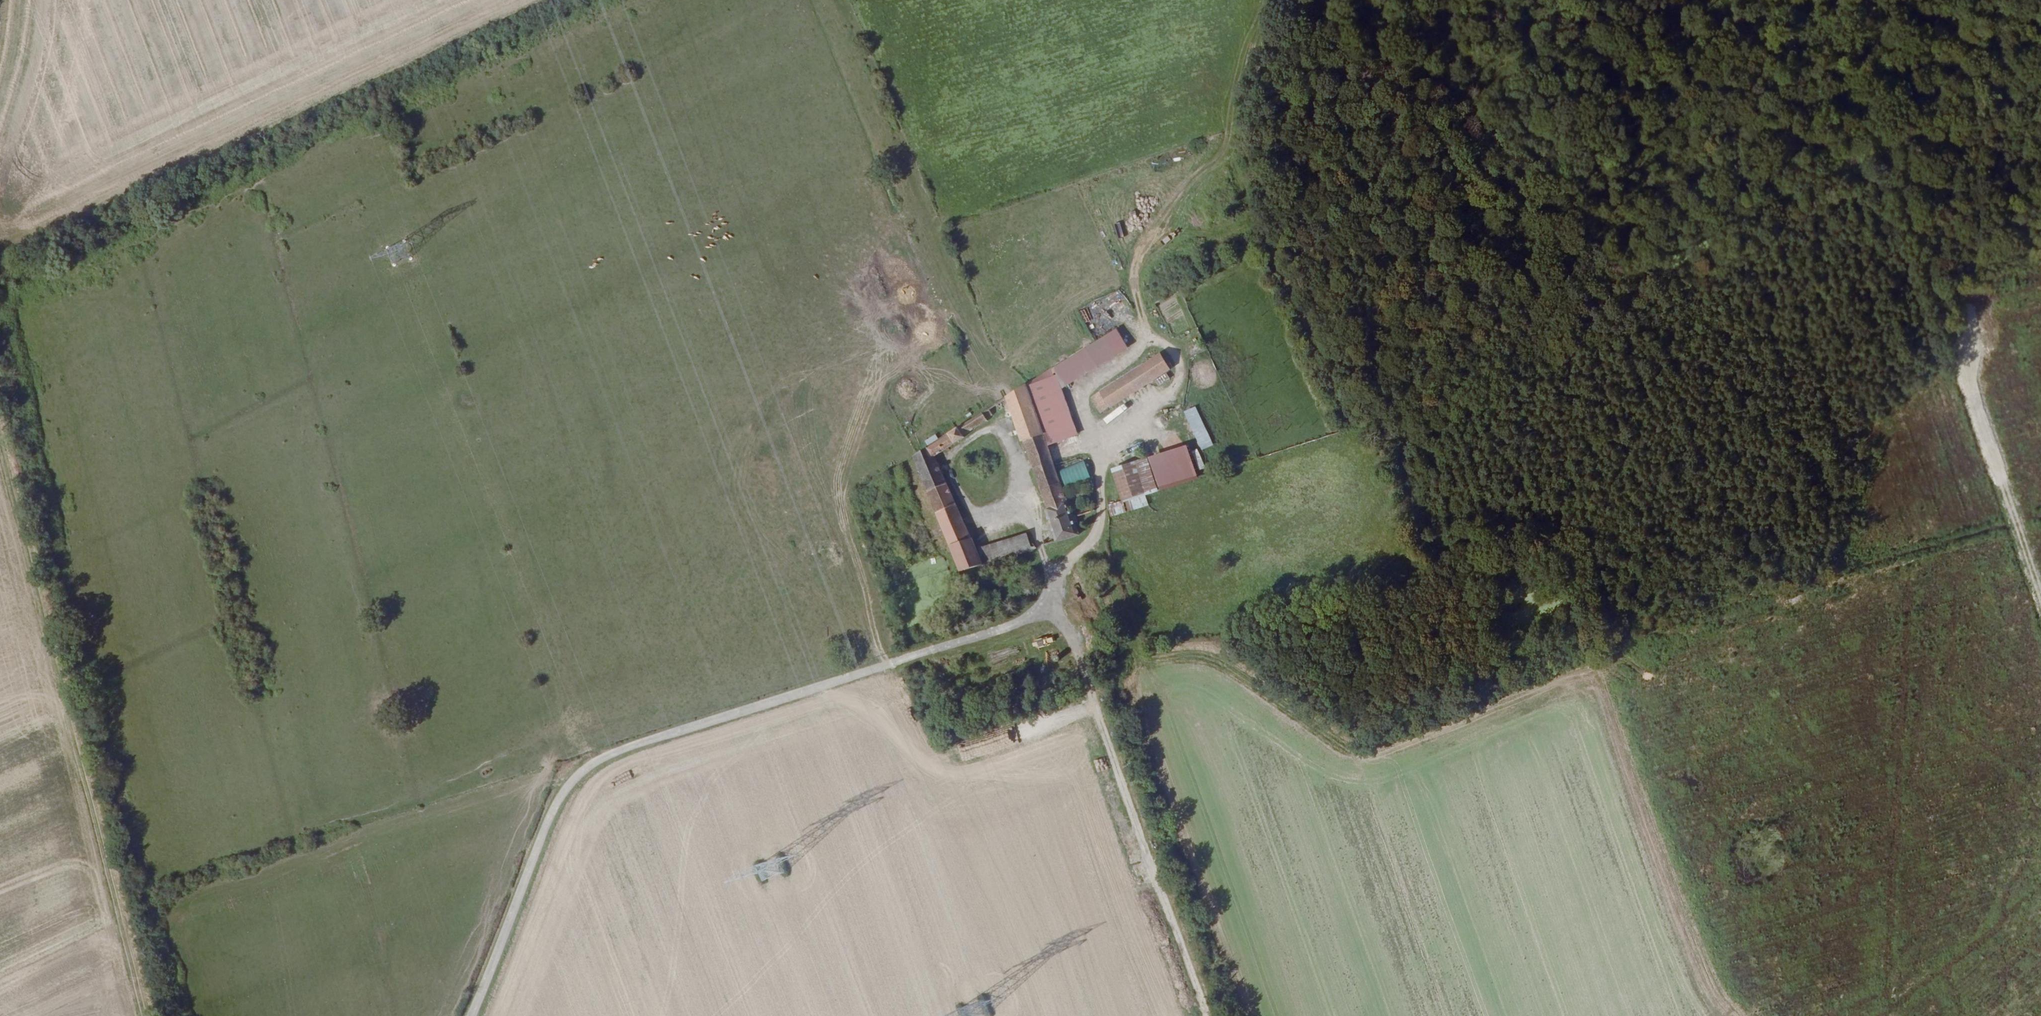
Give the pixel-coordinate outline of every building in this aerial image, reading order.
[(1088,307),(1079,312),(1085,324),(1094,319),(1088,307)] [(1162,354),(1092,395),(1102,411),(1171,371),(1162,354)] [(1067,498),(1028,382),(1008,395),(1023,444),(1028,442),(1046,499),(1042,502),(1054,540),(1078,533),(1071,510),(1077,509),(1073,497),(1067,498)] [(1200,450),(1212,445),(1196,405),(1184,410),(1200,450)] [(985,409),(918,451),(956,548),(963,568),(1032,547),(1027,530),(979,545),(944,451),(970,437),(967,429),(988,418),(985,409)] [(1123,500),(1158,487),(1146,457),(1112,469),(1123,500)] [(1084,461),(1059,470),(1064,486),(1089,477),(1084,461)]
